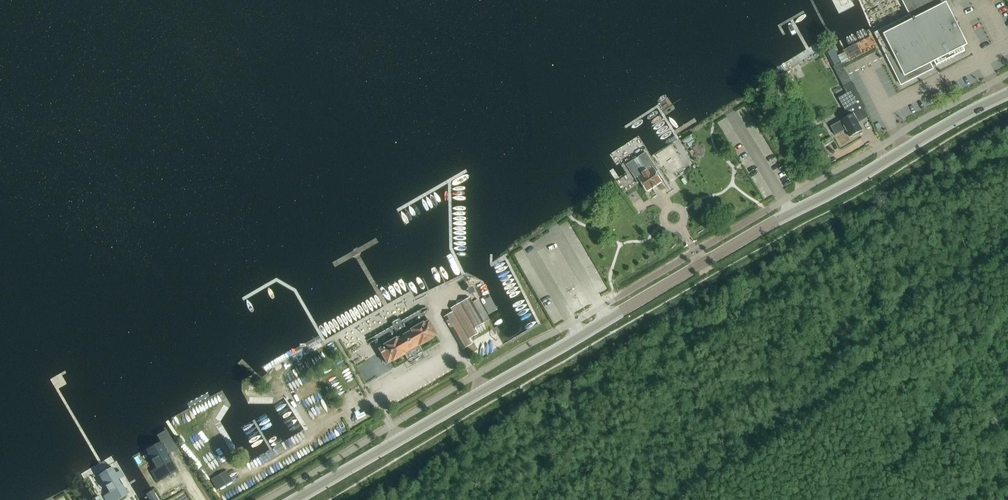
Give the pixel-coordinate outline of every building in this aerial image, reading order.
[(936,63),(939,67),(967,52),(939,0),(910,0),(904,4),(915,25),(887,40),(895,54),(891,56),(895,63),(892,65),(904,88),(911,84),(911,83),(922,77),(919,72),(936,63)] [(845,52),(838,56),(842,64),(842,63),(849,60),(845,52)] [(850,78),(842,63),(842,64),(833,68),(841,83),(850,78)] [(841,122),(840,122),(831,128),(835,136),(846,130),(851,138),(864,131),(859,124),(870,118),(851,83),(843,87),(847,94),(839,99),(846,113),(845,115),(847,118),(841,122)] [(648,192),(662,183),(653,169),(655,167),(646,153),(627,165),(636,179),(639,178),(648,192)] [(470,298),(460,303),(474,329),(484,323),(470,298)] [(451,309),(453,312),(469,339),(478,334),(474,329),(460,303),(451,309)] [(393,326),(367,341),(369,344),(374,341),(379,350),(387,364),(392,361),(392,362),(405,355),(408,361),(409,364),(410,363),(424,356),(424,355),(425,355),(423,352),(419,347),(432,340),(431,339),(436,336),(423,313),(428,310),(426,307),(400,322),(398,317),(390,321),(393,326)] [(472,344),(469,339),(453,312),(444,317),(462,349),(472,344)] [(163,447),(148,456),(157,471),(151,474),(158,485),(179,473),(163,447)] [(100,479),(109,494),(103,497),(105,499),(119,499),(128,495),(114,471),(100,479)] [(212,480),(217,491),(232,483),(226,472),(212,480)]
